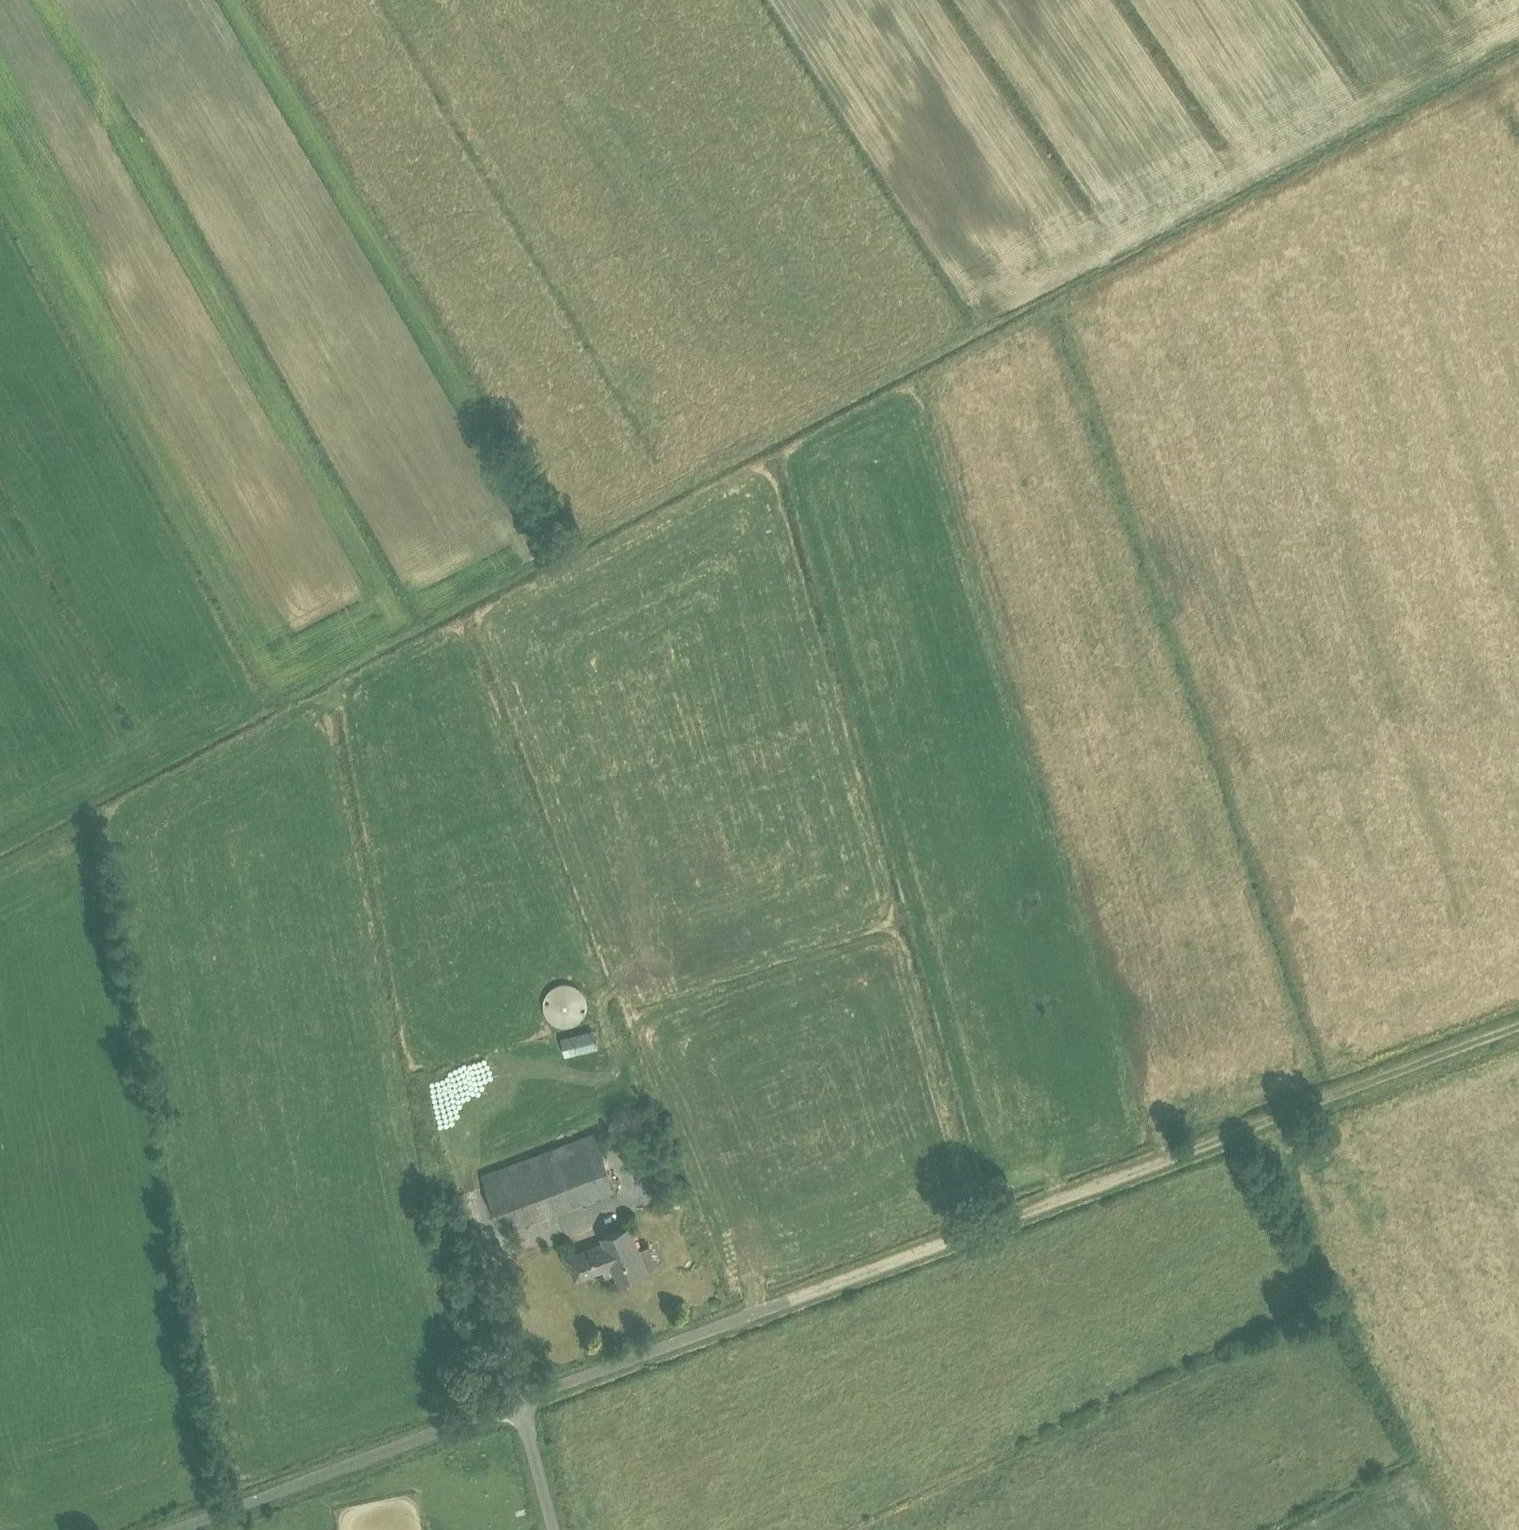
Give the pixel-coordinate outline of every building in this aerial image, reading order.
[(574,985),(568,983),(562,983),(556,985),(551,988),(547,993),(544,999),(543,1004),(544,1008),(545,1012),(546,1016),(549,1020),(553,1023),(558,1025),(564,1027),(570,1026),(575,1025),(580,1021),(583,1018),(586,1013),(587,1008),(588,1004),(586,997),(584,993),(580,989),(574,985)] [(599,1143),(487,1186),(504,1231),(616,1188),(599,1143)] [(605,1243),(613,1264),(619,1279),(646,1269),(630,1226),(603,1236),(605,1243)] [(576,1279),(613,1264),(605,1243),(568,1257),(576,1279)]
